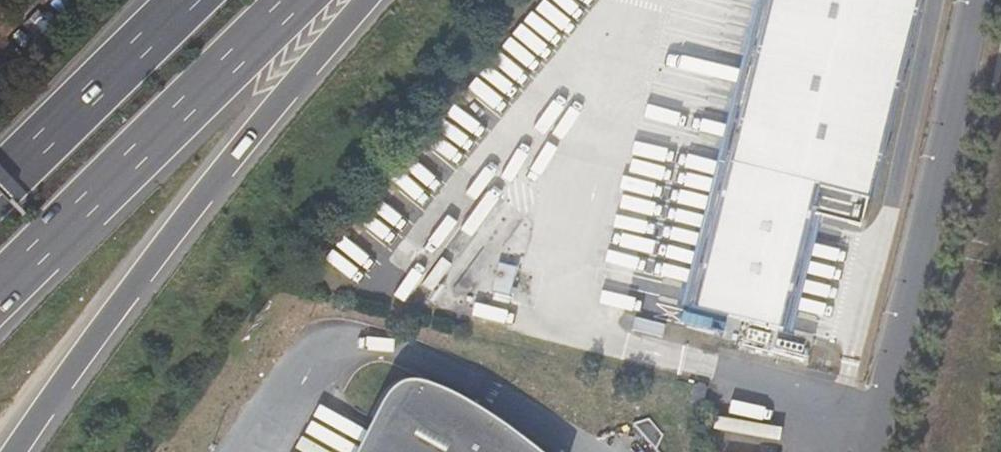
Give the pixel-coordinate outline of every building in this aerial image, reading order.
[(725,159),(761,0),(752,0),(715,156),(725,159)] [(725,159),(732,162),(822,182),(872,194),(917,0),(761,0),(725,159)] [(783,338),(822,182),(732,162),(692,309),(783,338)] [(538,448),(494,413),(465,396),(448,387),(431,380),(422,377),(415,376),(404,377),(398,380),(391,387),(383,398),(371,414),(383,421),(366,451),(543,451),(538,448)] [(706,391),(707,386),(694,383),(692,388),(706,391)] [(703,403),(706,391),(692,388),(689,400),(703,403)] [(383,421),(371,414),(352,451),(366,451),(383,421)] [(632,421),(654,447),(663,431),(649,415),(632,421)]
